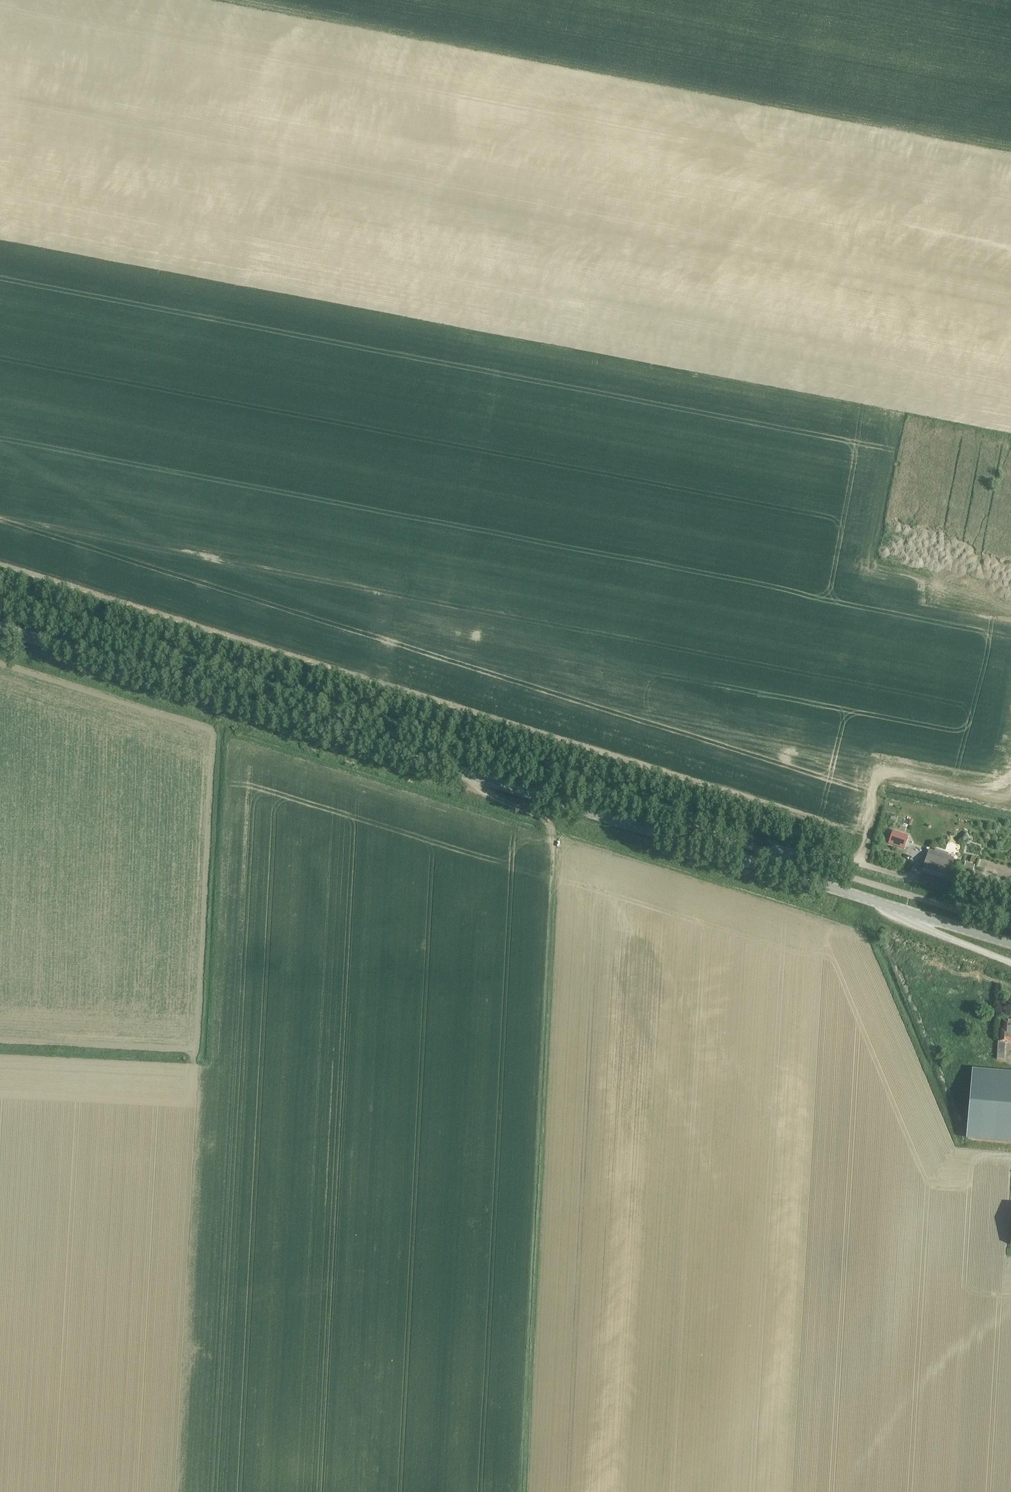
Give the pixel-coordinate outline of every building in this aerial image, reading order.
[(898,838),(896,847),(903,849),(906,841),(898,838)] [(923,869),(948,877),(954,859),(929,850),(923,869)] [(965,863),(963,869),(972,872),(974,865),(965,863)] [(1004,1060),(1005,1043),(1010,1043),(1010,1023),(1004,1023),(1003,1032),(1001,1032),(1000,1040),(998,1039),(997,1060),(1004,1060)] [(974,1072),(968,1138),(1010,1142),(1010,1075),(974,1072)]
